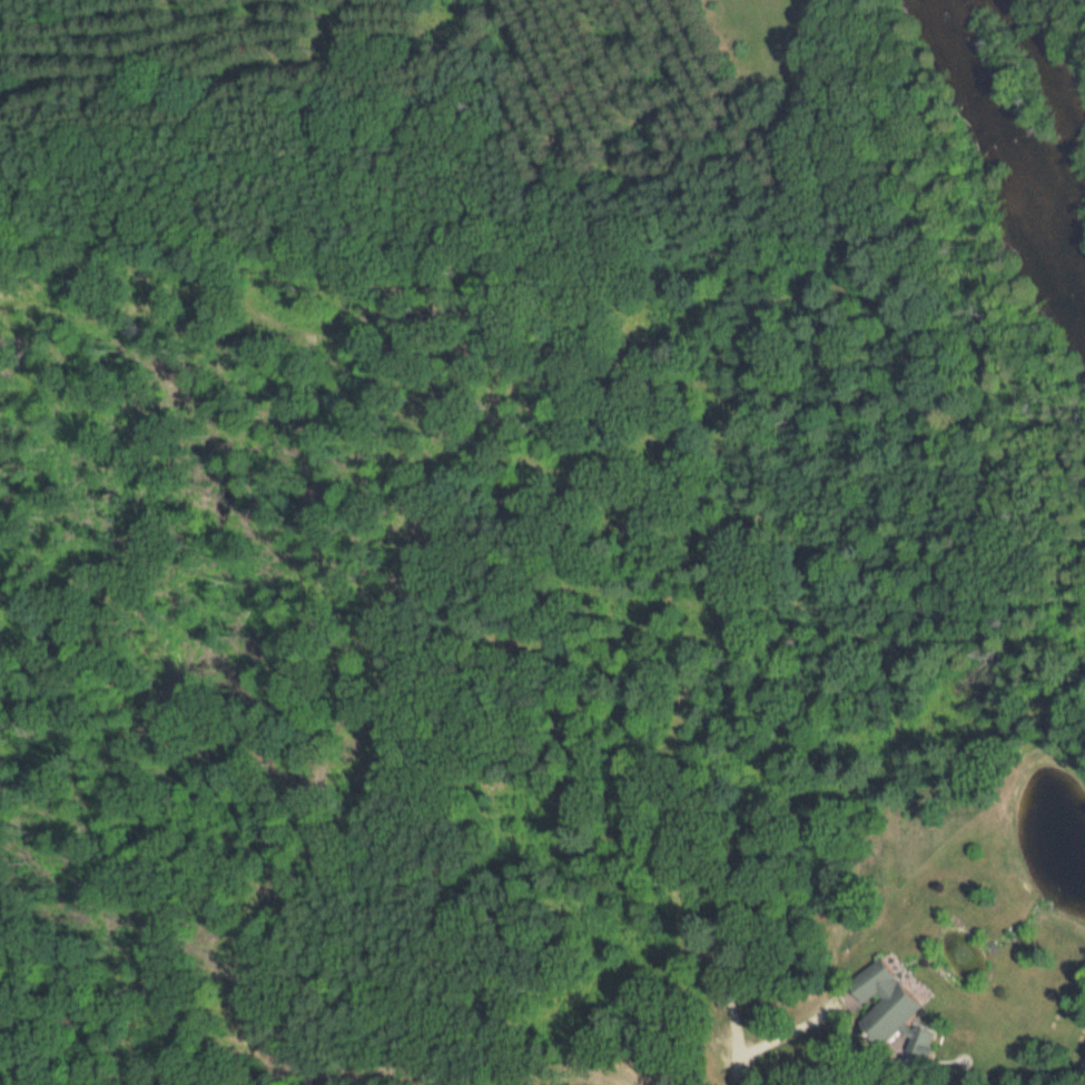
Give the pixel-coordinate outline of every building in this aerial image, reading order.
[(843,983),(858,1004),(872,995),(879,1004),(854,1021),(873,1048),(899,1030),(902,1034),(907,1030),(901,1022),(915,1012),(877,959),(843,983)] [(922,1060),(930,1036),(916,1031),(908,1055),(922,1060)]
